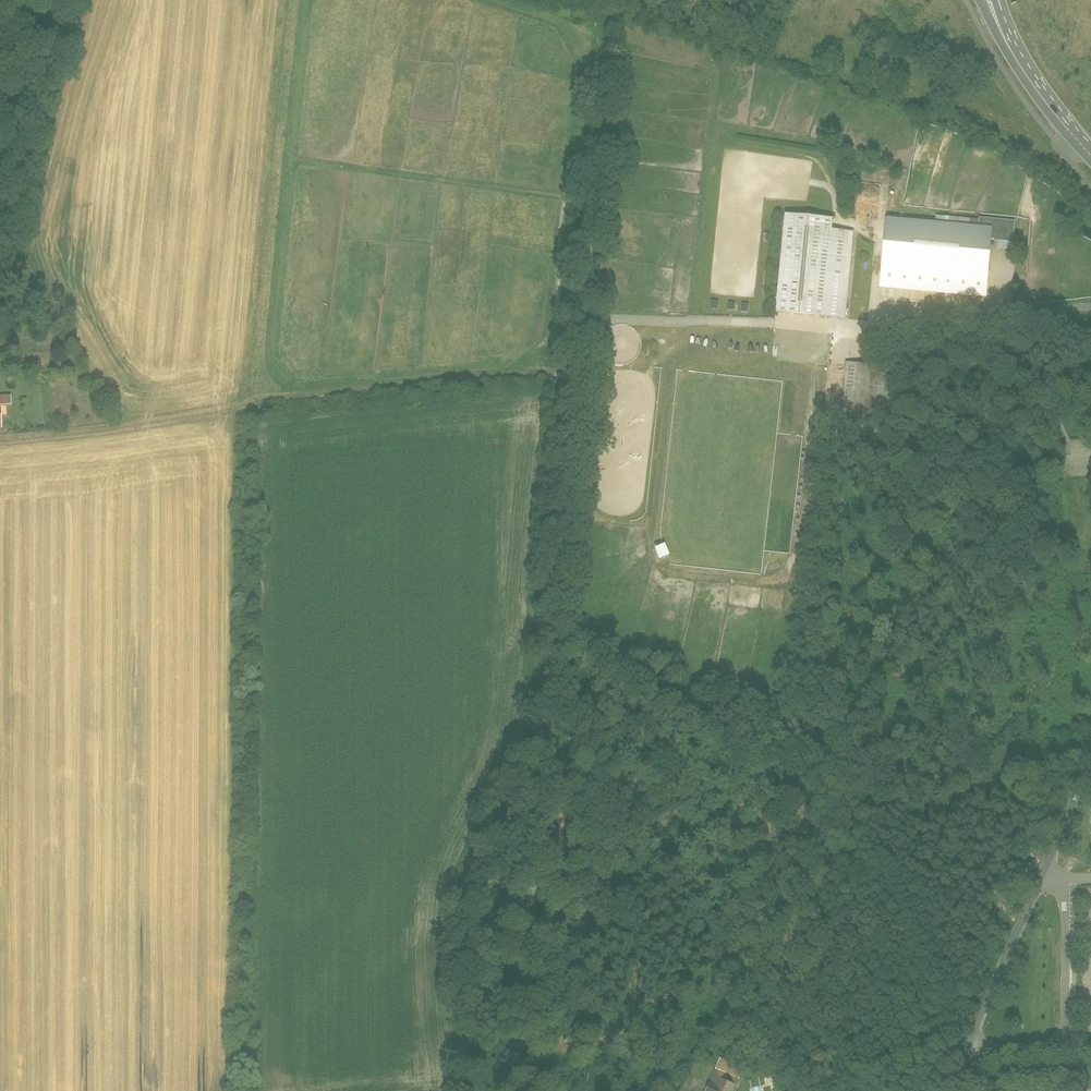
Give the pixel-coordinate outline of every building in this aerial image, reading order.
[(856,221),(785,215),(776,311),(847,318),(856,221)] [(979,226),(889,218),(882,286),(987,296),(990,255),(1016,257),(1019,222),(980,220),(979,226)] [(872,367),(843,364),(840,397),(869,400),(872,367)] [(1,429),(0,406),(11,406),(11,395),(0,395),(0,429),(1,429)] [(659,548),(664,560),(675,556),(670,544),(659,548)] [(706,1090),(736,1090),(747,1067),(722,1056),(706,1090)]
